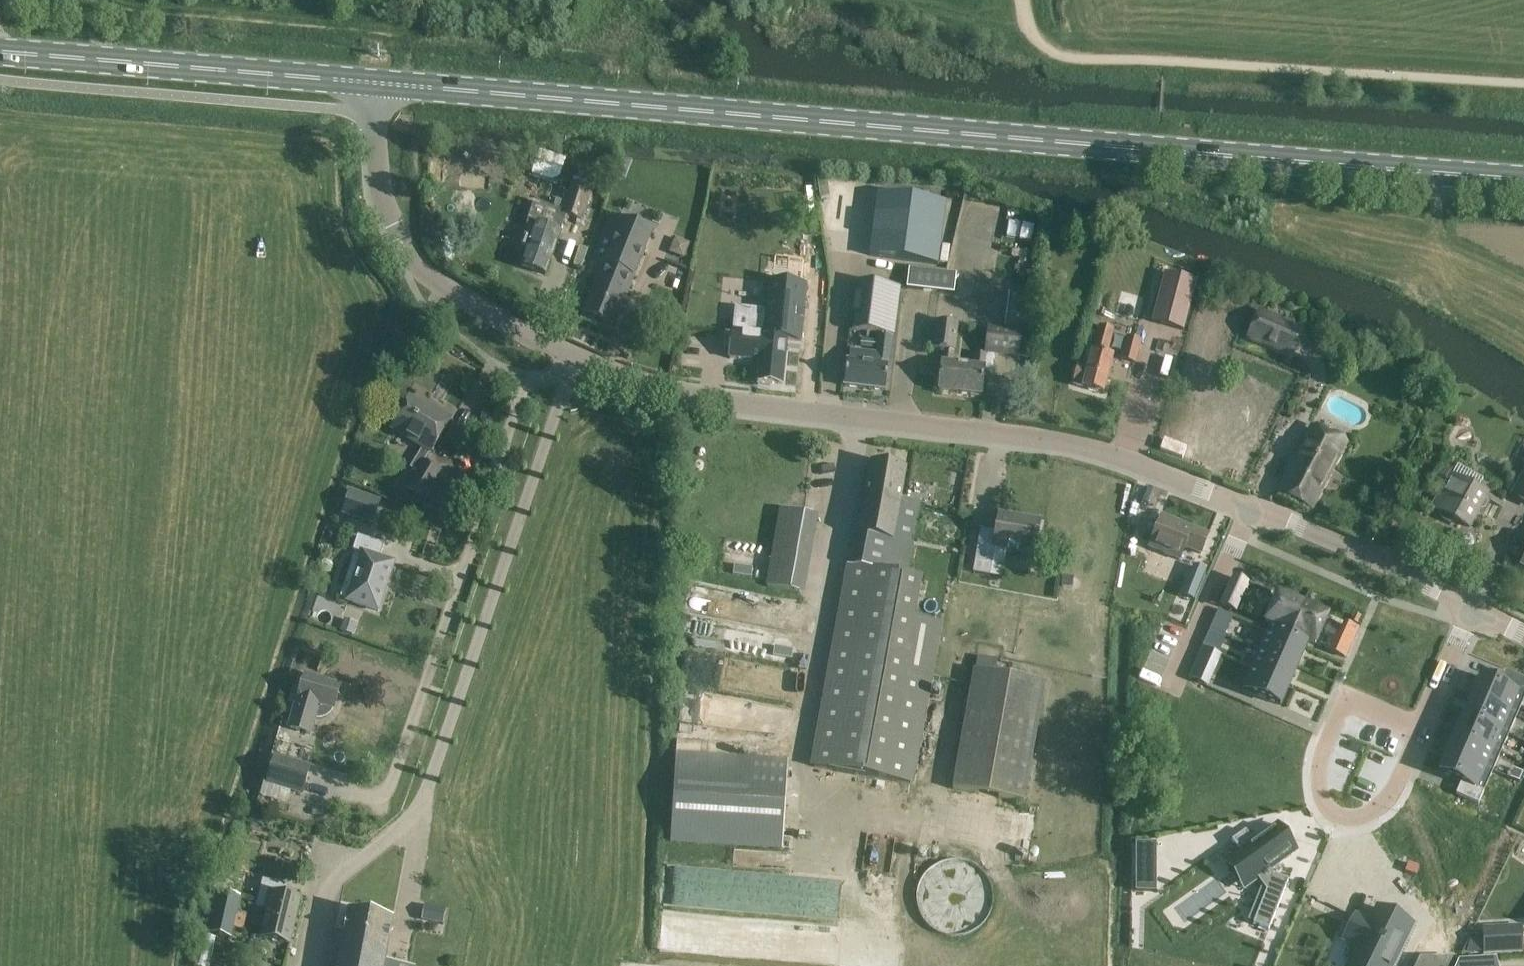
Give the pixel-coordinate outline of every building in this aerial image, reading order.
[(540,152),(531,175),(555,185),(562,161),(540,152)] [(531,237),(521,267),(546,276),(566,216),(581,221),(591,191),(572,184),(563,212),(534,202),(523,234),(531,237)] [(877,194),(869,257),(938,266),(946,203),(877,194)] [(604,263),(583,314),(614,326),(652,231),(612,215),(594,259),(604,263)] [(675,238),(669,253),(684,259),(690,244),(675,238)] [(736,307),(730,358),(759,360),(757,382),(782,385),(786,340),(800,341),(805,284),(799,284),(801,260),(773,258),(771,281),(764,281),(762,309),(736,307)] [(955,274),(908,268),(906,289),(953,294),(955,274)] [(1165,274),(1152,322),(1183,330),(1196,282),(1165,274)] [(894,334),(901,285),(864,279),(857,328),(894,334)] [(974,366),(963,365),(960,394),(981,396),(986,356),(1018,360),(1022,335),(1028,336),(1033,299),(1007,295),(1002,328),(987,327),(983,356),(975,355),(974,366)] [(1259,310),(1248,335),(1246,338),(1292,358),(1304,330),(1259,310)] [(938,391),(960,394),(963,365),(953,364),(958,324),(936,321),(933,350),(944,351),(943,363),(942,363),(938,391)] [(1103,394),(1109,375),(1114,355),(1106,353),(1113,327),(1099,323),(1094,346),(1093,346),(1088,365),(1079,363),(1073,385),(1103,394)] [(1127,337),(1121,358),(1120,361),(1136,365),(1142,341),(1127,337)] [(848,354),(846,366),(844,386),(885,391),(891,343),(876,342),(874,357),(848,354)] [(1182,348),(1175,374),(1183,376),(1190,350),(1182,348)] [(409,470),(416,475),(407,490),(424,500),(441,473),(425,463),(431,452),(431,453),(451,420),(436,411),(434,414),(409,400),(392,429),(422,447),(409,470)] [(1310,428),(1288,473),(1279,491),(1312,507),(1321,490),(1345,444),(1310,428)] [(900,499),(905,469),(871,463),(868,482),(853,565),(907,575),(917,522),(920,503),(900,499)] [(1451,475),(1443,490),(1433,508),(1440,512),(1439,513),(1441,518),(1449,523),(1455,521),(1455,520),(1469,528),(1487,495),(1451,475)] [(1513,497),(1523,503),(1523,478),(1513,497)] [(381,500),(349,489),(341,514),(372,525),(381,500)] [(767,589),(799,596),(813,515),(781,509),(767,589)] [(980,529),(977,551),(973,571),(988,574),(992,553),(993,547),(1034,554),(1040,523),(999,516),(996,532),(980,529)] [(1162,516),(1149,548),(1180,560),(1185,548),(1201,554),(1208,535),(1191,528),(1190,530),(1178,525),(1179,523),(1162,516)] [(347,601),(359,605),(378,612),(394,563),(380,558),(384,545),(358,536),(353,551),(362,554),(347,601)] [(1193,565),(1181,596),(1194,601),(1195,601),(1206,572),(1207,570),(1193,565)] [(850,566),(814,767),(910,785),(924,708),(939,624),(911,619),(919,578),(907,576),(853,566),(850,566)] [(788,628),(792,601),(707,588),(703,614),(717,616),(719,606),(723,607),(723,601),(763,607),(760,624),(788,628)] [(1277,595),(1265,623),(1272,626),(1269,633),(1287,641),(1302,606),(1277,595)] [(1153,599),(1149,609),(1160,614),(1164,603),(1153,599)] [(1302,606),(1287,641),(1305,648),(1308,641),(1315,644),(1327,617),(1302,606)] [(1219,610),(1210,629),(1225,635),(1234,617),(1219,610)] [(339,621),(336,634),(350,638),(354,625),(339,621)] [(1166,621),(1164,626),(1171,629),(1173,624),(1166,621)] [(1344,622),(1330,652),(1345,658),(1358,628),(1344,622)] [(1269,633),(1261,651),(1297,667),(1305,648),(1287,641),(1269,633)] [(1202,647),(1188,679),(1208,687),(1222,655),(1202,647)] [(1261,651),(1253,669),(1289,685),(1297,667),(1261,651)] [(1253,669),(1244,690),(1280,706),(1289,685),(1253,669)] [(1024,804),(1046,683),(971,670),(950,790),(1024,804)] [(1476,693),(1518,712),(1523,697),(1523,680),(1506,672),(1499,686),(1482,679),(1476,693)] [(289,728),(291,729),(310,735),(315,719),(317,720),(320,720),(323,719),(325,718),(327,717),(329,716),(331,714),(333,711),(334,709),(340,687),(304,677),(301,690),(295,688),(293,697),(298,698),(289,728)] [(1476,693),(1468,712),(1510,730),(1518,712),(1476,693)] [(1468,712),(1460,730),(1501,748),(1510,730),(1468,712)] [(1460,730),(1452,748),(1494,766),(1501,748),(1460,730)] [(1452,748),(1441,773),(1483,791),(1494,766),(1452,748)] [(676,753),(670,840),(782,848),(787,760),(676,753)] [(268,783),(302,793),(310,768),(275,758),(268,783)] [(1514,769),(1509,779),(1519,783),(1523,773),(1514,769)] [(1239,852),(1225,862),(1244,889),(1257,880),(1262,886),(1266,892),(1254,923),(1253,924),(1269,930),(1289,881),(1272,874),(1270,871),(1273,868),(1273,867),(1279,862),(1280,863),(1296,852),(1293,846),(1296,844),(1284,828),(1281,830),(1277,825),(1253,842),(1245,831),(1231,841),(1239,852)] [(1160,890),(1160,841),(1138,841),(1138,890),(1160,890)] [(263,881),(261,891),(257,908),(267,910),(261,938),(289,945),(300,900),(285,896),(288,887),(263,881)] [(231,939),(240,898),(208,891),(199,933),(204,934),(217,937),(231,939)] [(424,905),(421,921),(443,925),(446,910),(424,905)] [(384,961),(393,919),(349,910),(337,965),(411,965),(384,961)] [(1484,938),(1472,938),(1473,955),(1522,952),(1521,936),(1497,937),(1496,925),(1483,926),(1484,938)] [(194,965),(210,965),(216,938),(201,934),(194,965)] [(1346,961),(1358,965),(1400,965),(1406,952),(1379,941),(1377,946),(1370,943),(1368,949),(1353,942),(1346,961)]
